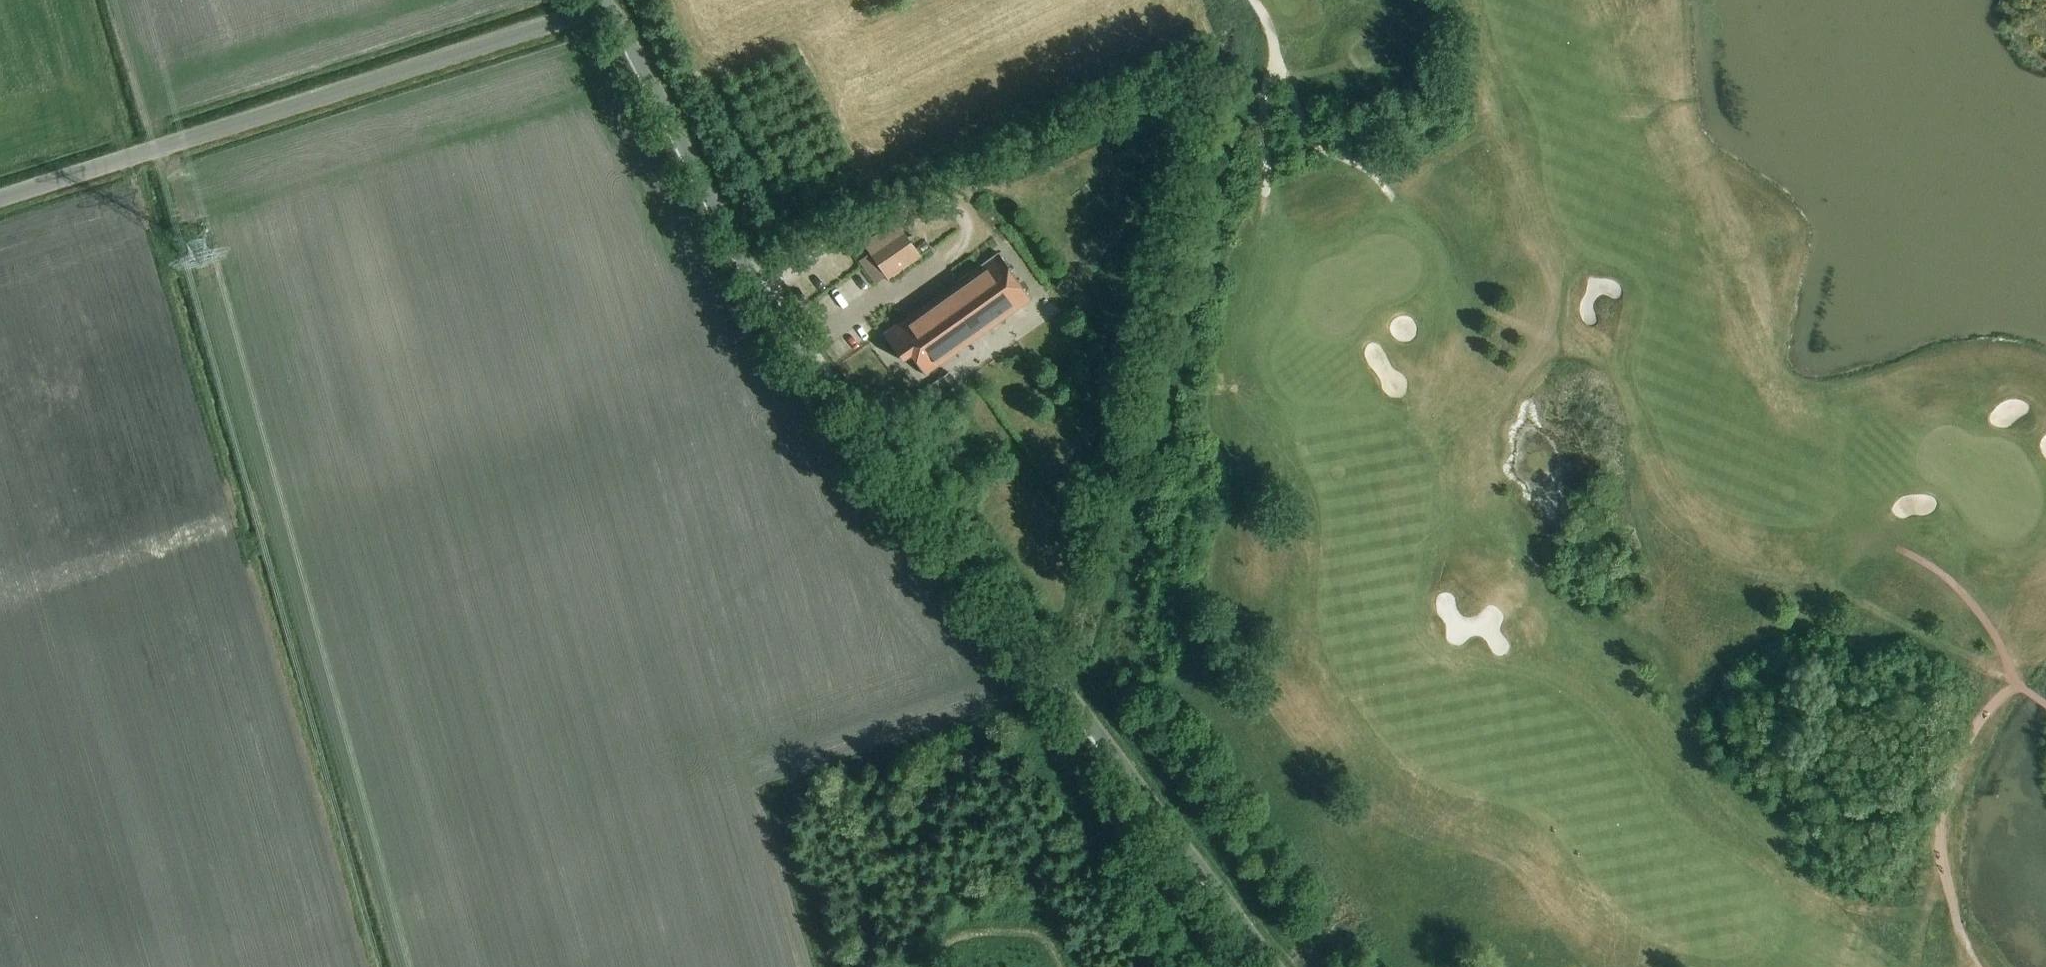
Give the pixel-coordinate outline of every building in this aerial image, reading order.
[(867,247),(889,280),(920,259),(899,226),(867,247)] [(928,304),(883,335),(902,361),(910,355),(921,370),(924,375),(926,374),(926,373),(929,371),(954,353),(956,352),(953,348),(980,329),(983,333),(1029,300),(1030,301),(1032,300),(998,253),(958,281),(961,286),(932,307),(928,302),(927,303),(928,304)] [(937,380),(946,393),(958,384),(950,372),(937,380)]
